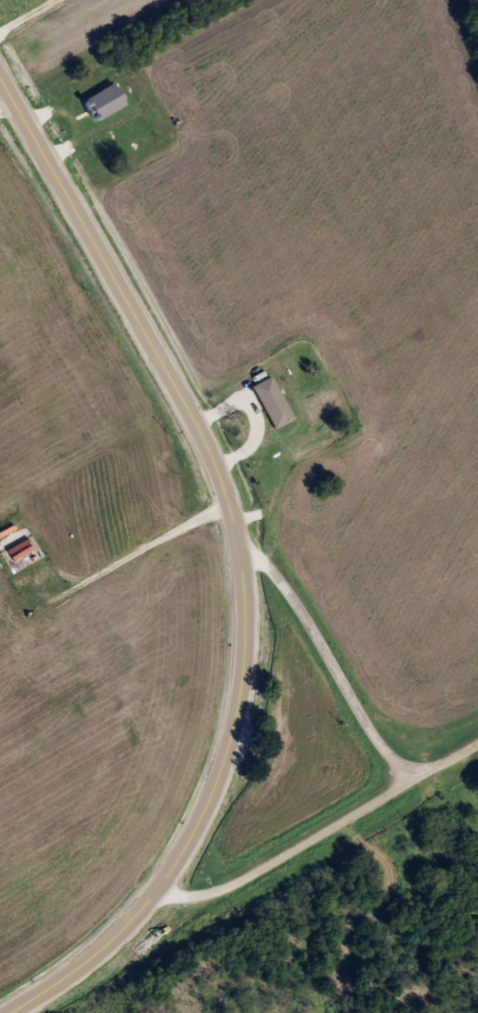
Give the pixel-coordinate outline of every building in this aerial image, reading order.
[(84,100),(122,81),(133,103),(95,122),(84,100)] [(256,386),(276,375),(299,417),(279,428),(256,386)] [(14,562),(35,551),(29,539),(8,550),(14,562)]
